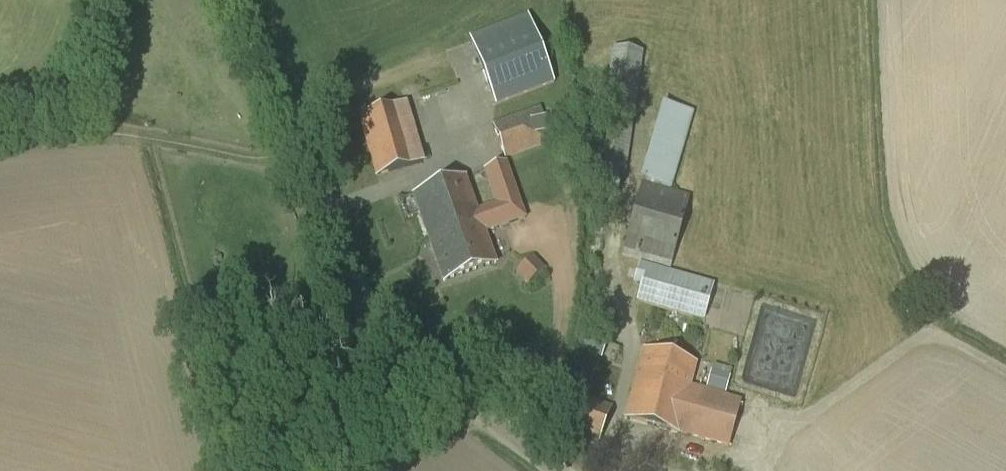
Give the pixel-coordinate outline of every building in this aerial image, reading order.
[(528,14),(468,37),(495,107),(555,84),(528,14)] [(613,46),(595,172),(625,176),(643,51),(613,46)] [(357,115),(374,173),(424,162),(407,101),(357,115)] [(640,180),(671,189),(693,111),(662,102),(640,180)] [(492,124),(505,159),(552,142),(539,107),(492,124)] [(483,224),(429,243),(443,282),(497,264),(486,232),(526,218),(506,163),(484,171),(496,204),(478,210),(483,224)] [(413,196),(427,236),(429,243),(483,224),(478,210),(466,177),(413,196)] [(642,183),(621,256),(670,269),(690,196),(642,183)] [(633,284),(641,286),(636,302),(703,321),(713,284),(639,263),(633,284)] [(624,418),(727,447),(740,399),(691,386),(697,364),(643,349),(624,418)] [(707,384),(727,389),(730,376),(710,371),(707,384)] [(553,431),(581,440),(578,449),(594,455),(612,405),(569,390),(553,431)]
